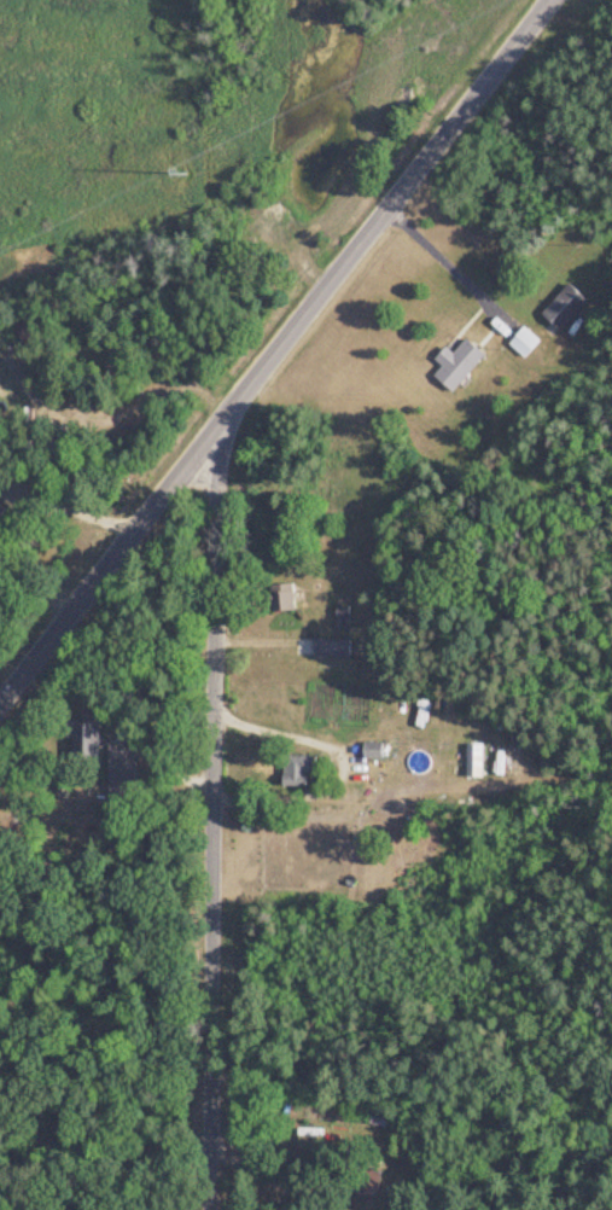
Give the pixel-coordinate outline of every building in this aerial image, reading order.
[(555,332),(585,303),(567,284),(537,313),(555,332)] [(521,358),(535,342),(520,329),(507,345),(521,358)] [(438,368),(430,377),(448,393),(482,358),(463,339),(449,354),(442,348),(430,361),(438,368)] [(332,632),(347,632),(347,608),(332,608),(332,632)] [(296,658),(347,658),(347,641),(296,641),(296,658)] [(361,758),(378,758),(378,745),(361,745),(361,758)] [(479,745),(463,745),(463,778),(479,778),(479,745)] [(279,757),(279,789),(302,789),(302,775),(312,775),(312,757),(279,757)]
